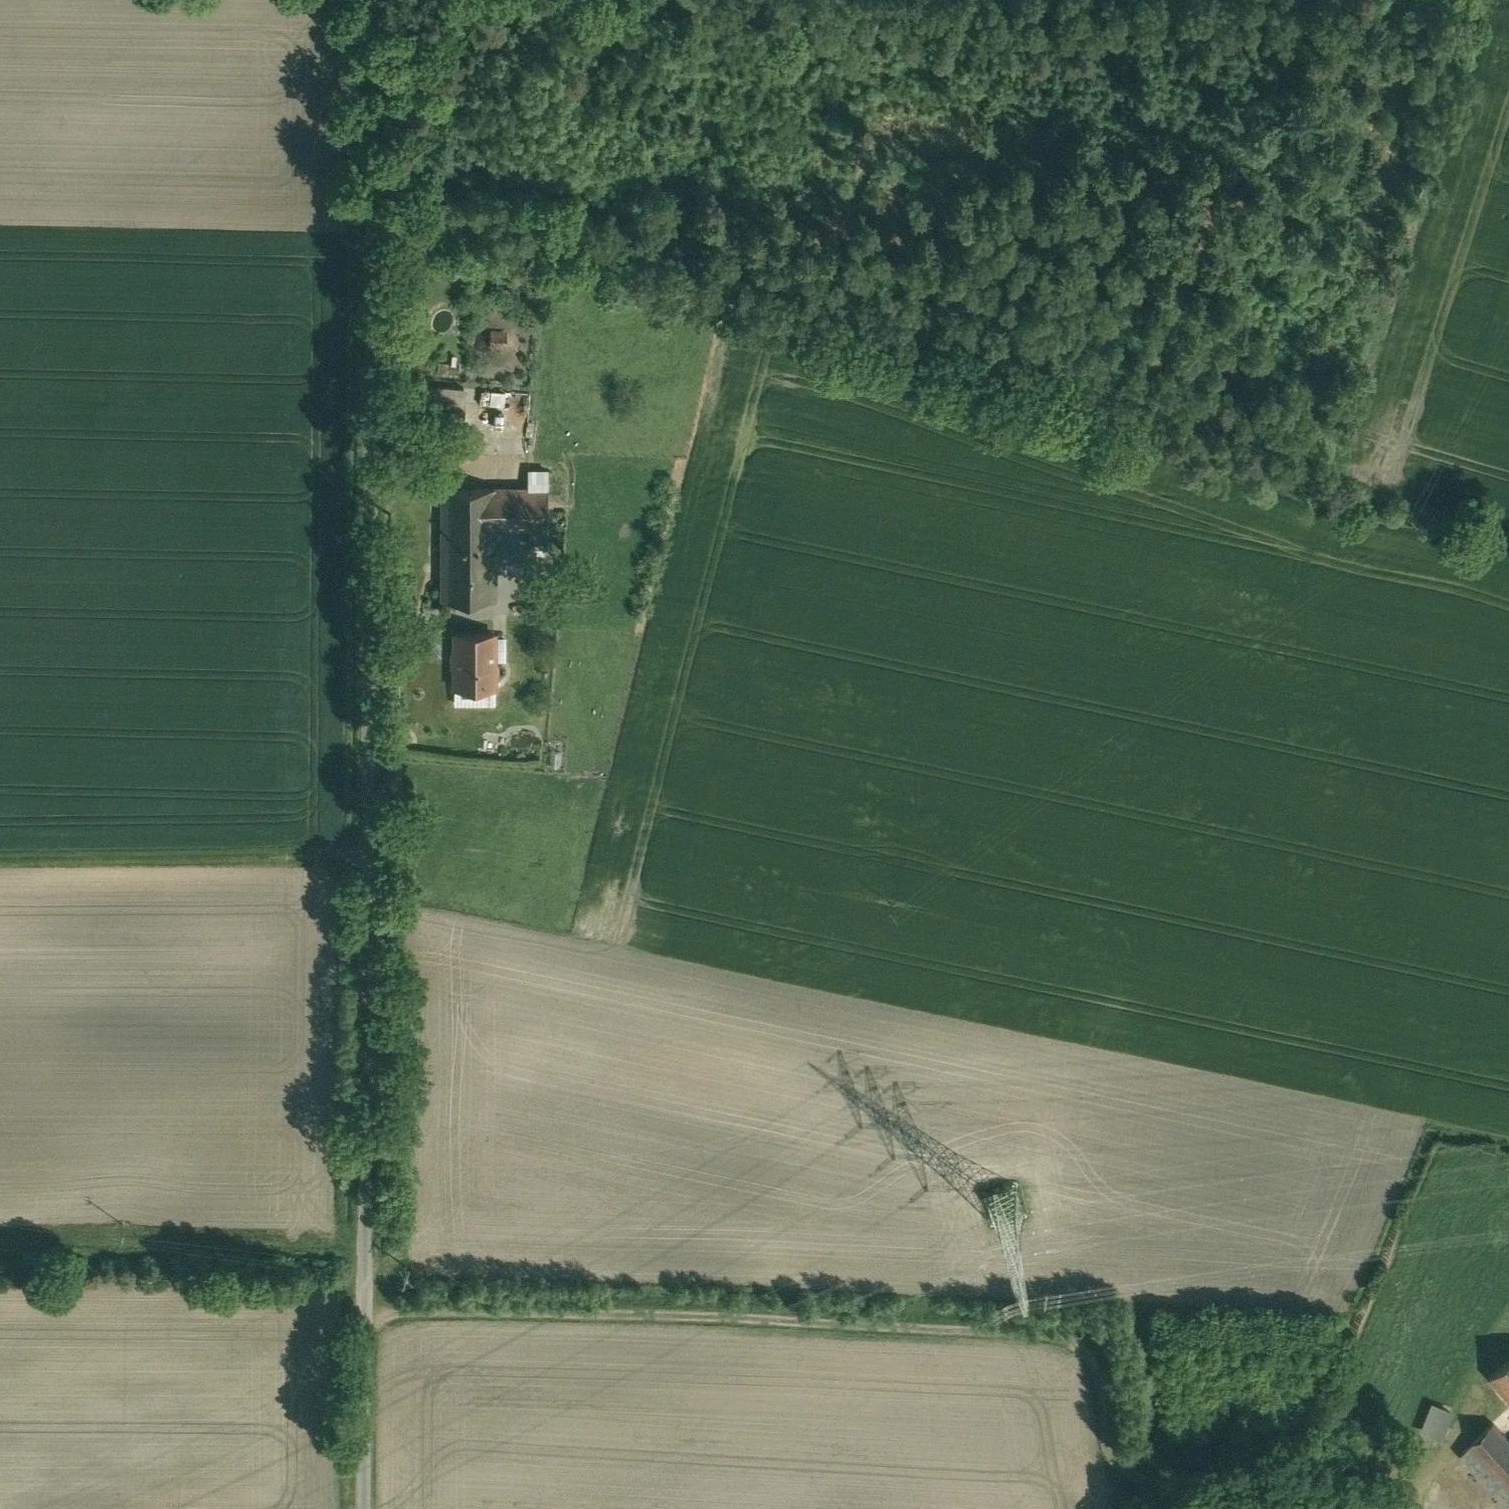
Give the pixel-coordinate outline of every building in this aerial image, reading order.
[(473,410),(472,381),(429,383),(431,413),(473,410)] [(548,468),(528,468),(528,486),(548,486),(548,468)] [(495,486),(444,486),(444,527),(466,527),(466,528),(494,528),(494,524),(495,486)] [(528,486),(495,486),(494,524),(529,525),(548,524),(548,486),(528,486)] [(548,524),(529,525),(529,543),(548,543),(548,524)] [(494,528),(466,528),(466,527),(444,527),(444,596),(494,596),(494,528)] [(494,631),(456,631),(456,683),(494,683),(494,677),(497,673),(498,663),(494,660),(494,631)] [(1490,1376),(1508,1396),(1508,1359),(1490,1376)] [(1450,1437),(1461,1407),(1438,1399),(1427,1429),(1450,1437)] [(1494,1421),(1459,1453),(1508,1506),(1508,1437),(1494,1421)]
